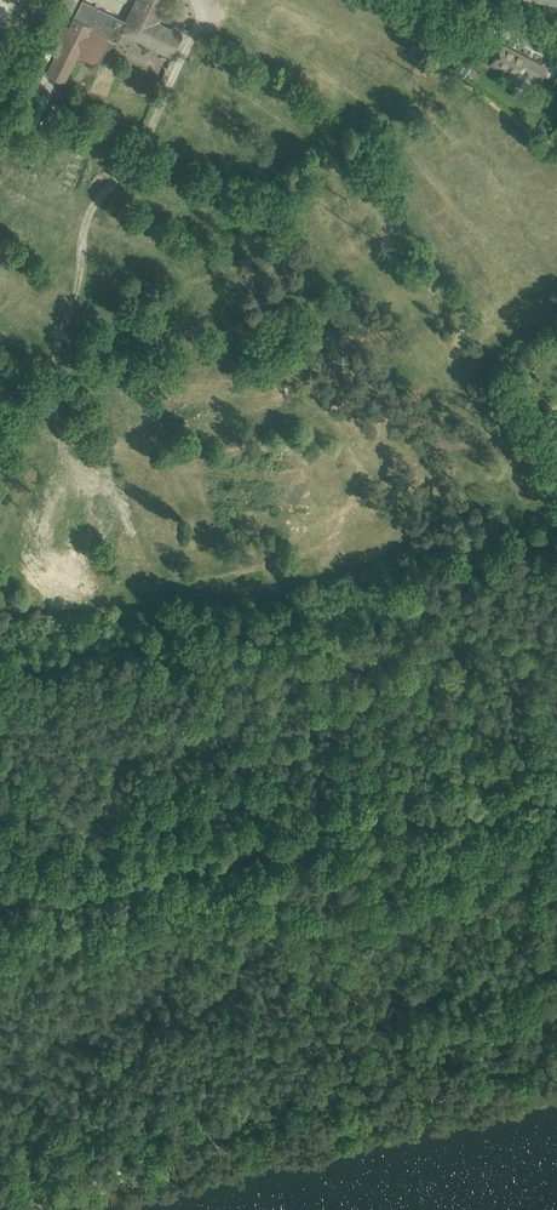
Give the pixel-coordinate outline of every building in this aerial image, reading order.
[(64,81),(78,53),(95,62),(107,38),(118,43),(123,32),(170,55),(181,33),(156,21),(166,0),(138,0),(135,6),(127,22),(84,0),(82,0),(69,26),(62,22),(53,40),(60,44),(46,72),(64,81)] [(68,22),(75,6),(63,1),(56,17),(68,22)] [(546,67),(541,64),(527,58),(503,45),(497,55),(493,62),(520,75),(522,71),(528,74),(529,72),(541,78),(546,67)] [(147,47),(141,63),(164,71),(170,55),(147,47)]
